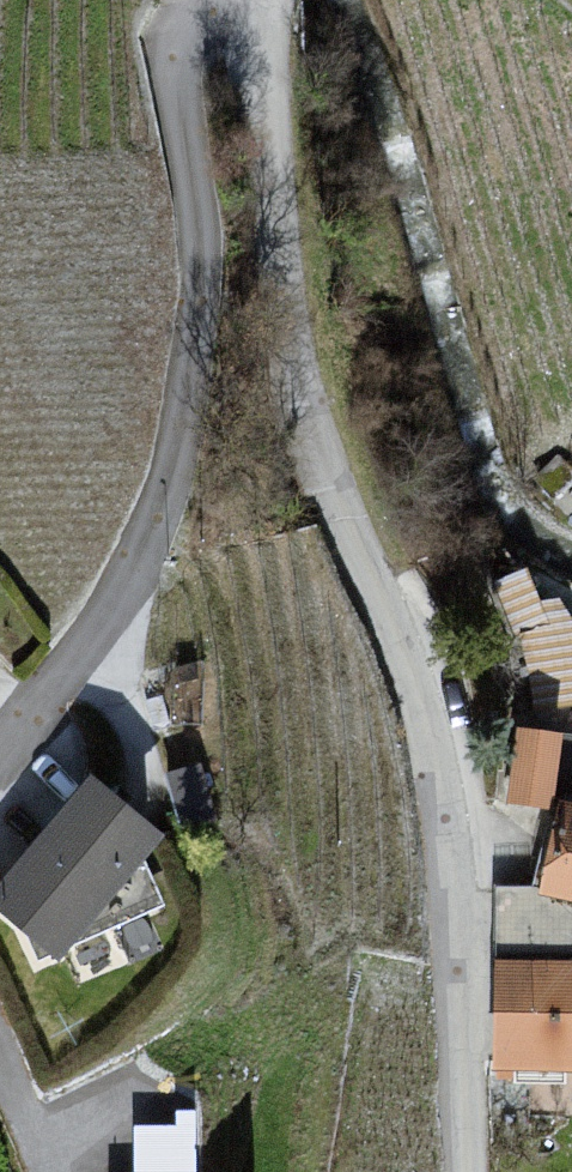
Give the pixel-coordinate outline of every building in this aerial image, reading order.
[(179,709),(56,865),(159,947),(283,790),(179,709)] [(557,803),(567,719),(521,714),(511,798),(557,803)] [(571,890),(571,787),(554,786),(551,890),(571,890)] [(499,942),(496,1067),(571,1068),(571,943),(499,942)] [(149,1154),(150,1171),(335,1171),(334,1144),(149,1154)]
